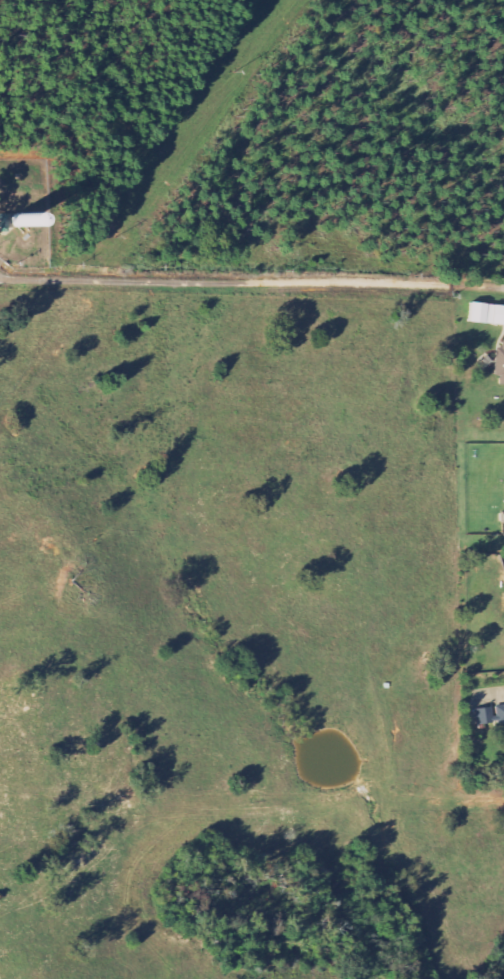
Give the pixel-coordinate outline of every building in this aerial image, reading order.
[(471,304),(471,324),(503,325),(503,305),(471,304)] [(503,338),(503,348),(496,348),(495,376),(500,376),(500,386),(503,386),(503,338)] [(495,707),(497,724),(503,723),(503,706),(495,707)] [(478,726),(493,724),(490,707),(475,710),(478,726)]
